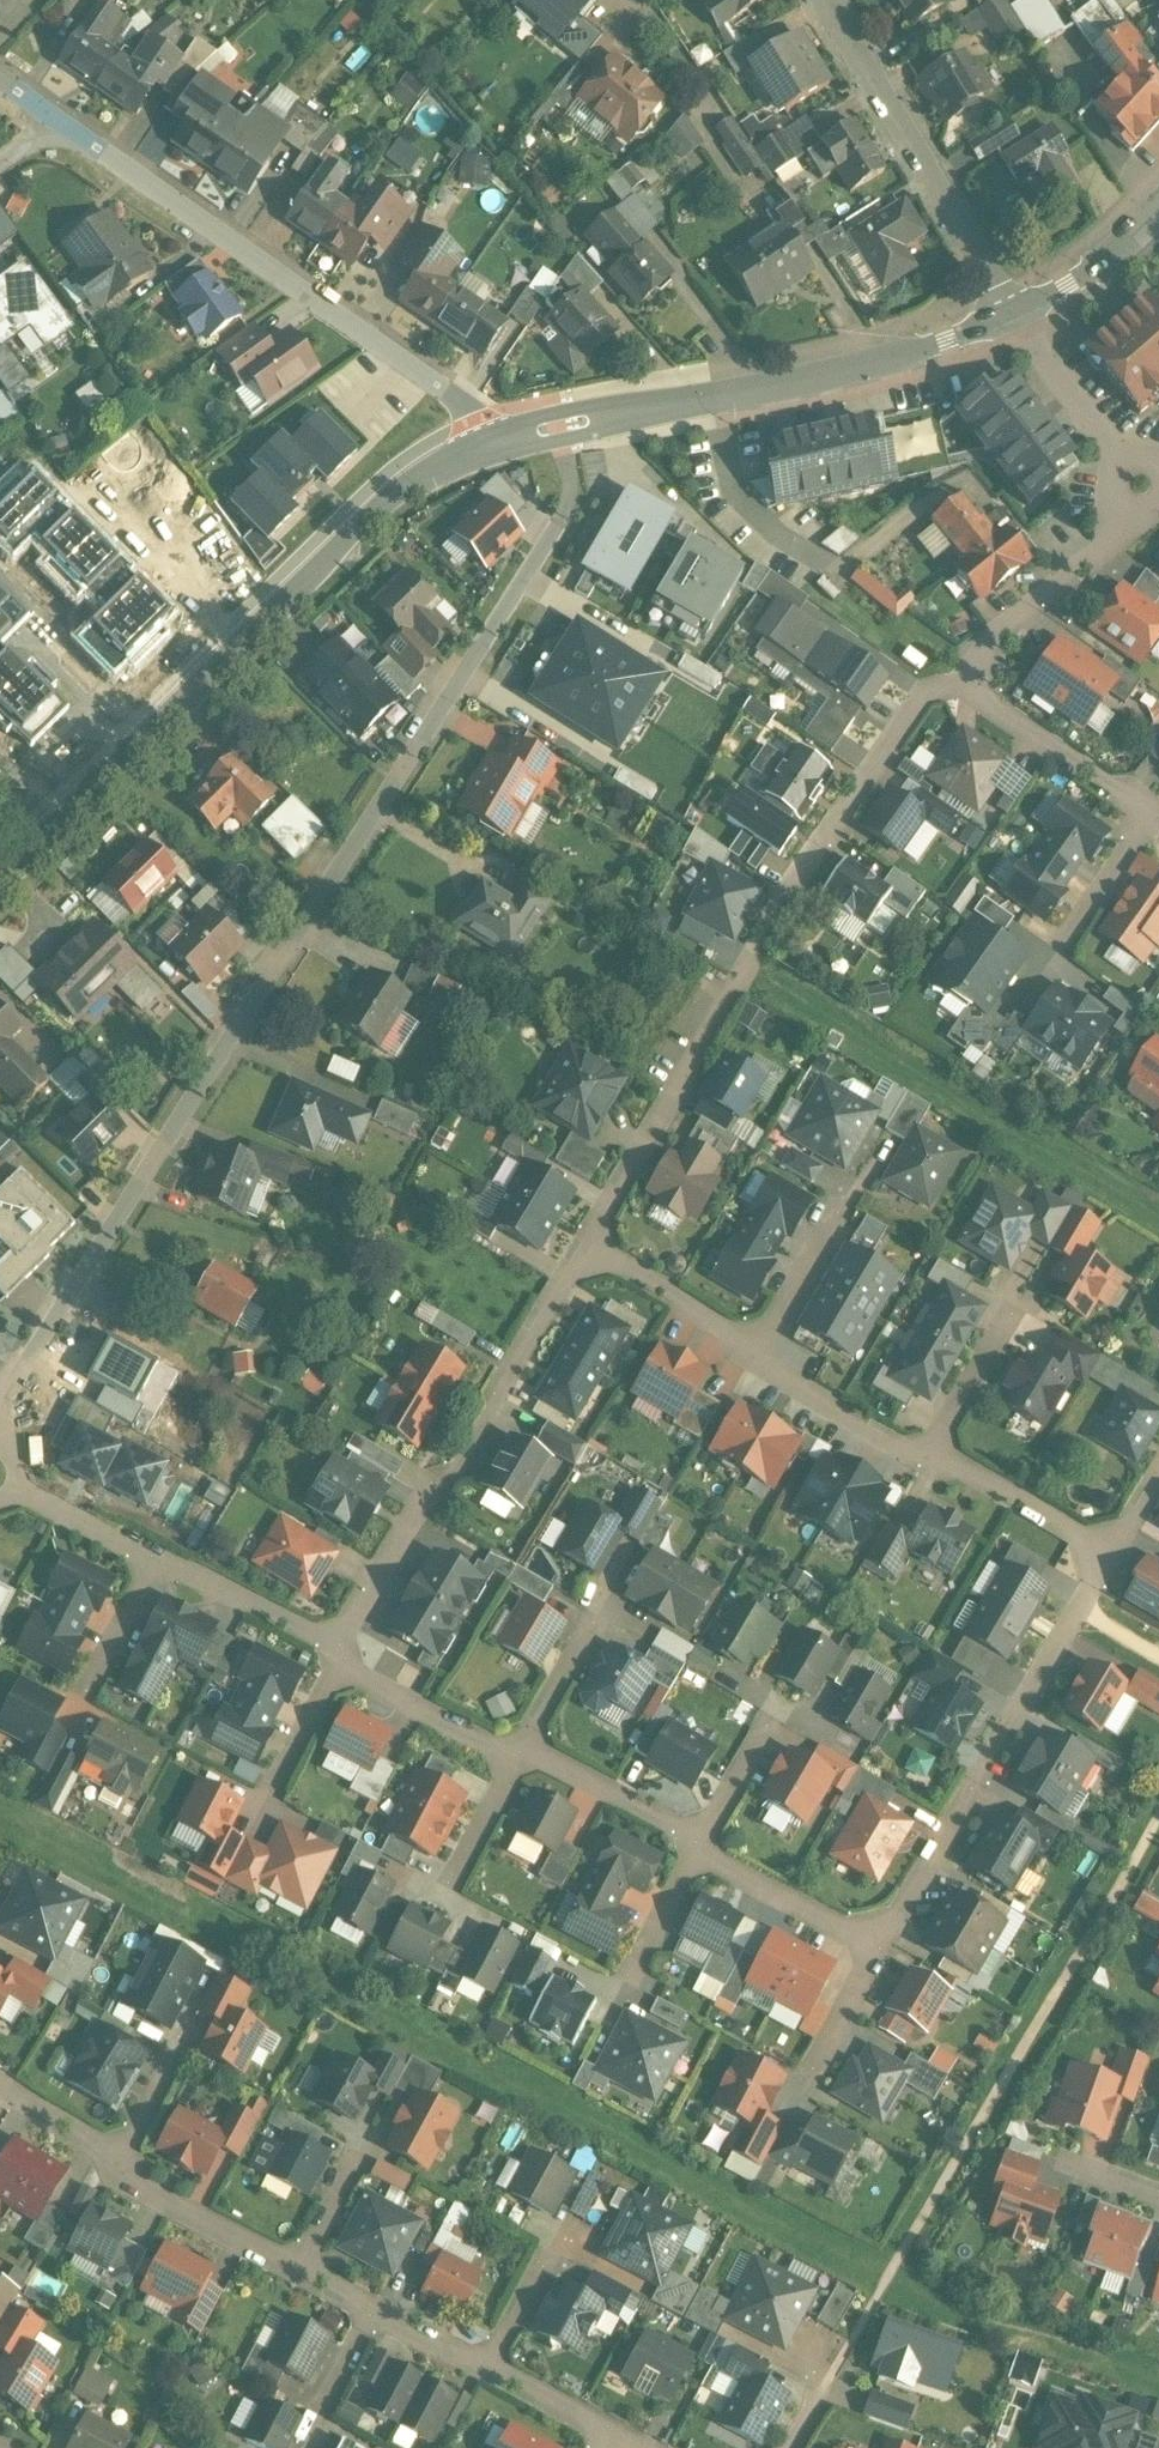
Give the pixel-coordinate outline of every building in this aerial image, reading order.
[(5,11),(16,0),(0,0),(0,7),(5,11)] [(585,0),(521,0),(518,3),(543,23),(538,30),(556,45),(557,44),(579,17),(590,4),(585,0)] [(704,9),(704,10),(706,9),(718,27),(716,28),(717,30),(736,17),(737,18),(764,0),(717,0),(704,9)] [(894,4),(896,3),(912,28),(946,6),(942,0),(891,0),(894,4)] [(1003,0),(996,0),(978,12),(1001,50),(1025,35),(1003,0)] [(102,1),(83,30),(82,30),(59,63),(97,89),(120,55),(98,41),(118,12),(102,1)] [(1110,1),(1075,27),(1094,52),(1129,26),(1110,1)] [(1052,5),(1022,23),(1039,49),(1069,30),(1052,5)] [(143,12),(118,33),(126,43),(151,22),(143,12)] [(591,26),(579,17),(557,44),(580,63),(602,36),(591,26)] [(1129,53),(1141,43),(1129,26),(1094,52),(1118,84),(1118,88),(1095,112),(1115,131),(1111,135),(1129,152),(1158,120),(1158,98),(1151,91),(1156,86),(1141,73),(1141,70),(1129,53)] [(756,35),(722,56),(735,76),(749,67),(748,66),(767,54),(756,35)] [(767,54),(748,66),(749,67),(749,68),(754,64),(785,113),(830,85),(798,35),(767,54)] [(197,40),(181,63),(179,61),(161,88),(174,97),(180,88),(195,75),(217,53),(197,40)] [(150,42),(135,65),(120,55),(97,89),(134,115),(173,58),(150,42)] [(974,75),(962,56),(919,82),(929,98),(931,97),(946,123),(974,106),(971,102),(990,91),(979,72),(974,75)] [(663,100),(614,59),(592,85),(579,102),(580,103),(629,143),(633,137),(643,137),(651,127),(650,117),(663,100)] [(574,70),(550,100),(569,116),(580,103),(579,102),(592,85),(574,70)] [(233,101),(195,75),(180,88),(174,97),(164,112),(187,128),(176,144),(211,168),(235,135),(239,129),(242,126),(223,115),(233,101)] [(298,104),(278,133),(285,138),(282,142),(302,155),(316,137),(326,124),(298,104)] [(278,133),(253,114),(242,126),(239,129),(235,135),(270,160),(282,142),(285,138),(278,133)] [(854,124),(820,145),(820,146),(806,155),(822,181),(838,171),(851,192),(883,172),(854,125),(855,125),(854,124)] [(996,130),(969,146),(979,161),(1005,145),(996,130)] [(1052,130),(1003,161),(1017,184),(1038,170),(1058,202),(1076,190),(1056,159),(1066,152),(1052,130)] [(797,161),(780,134),(757,149),(774,175),(797,161)] [(270,160),(235,135),(211,168),(247,193),(270,160)] [(316,137),(291,171),(305,181),(320,158),(318,156),(327,145),(316,137)] [(313,187),(289,222),(320,244),(345,209),(331,200),(346,179),(328,167),(314,187),(313,187)] [(28,203),(15,195),(6,212),(20,219),(28,203)] [(359,219),(345,209),(320,244),(352,266),(370,241),(380,248),(384,247),(386,244),(406,216),(405,212),(380,195),(375,196),(359,219)] [(787,202),(766,216),(782,240),(787,237),(798,253),(814,242),(787,202)] [(904,204),(851,238),(883,288),(913,269),(900,249),(923,235),(904,204)] [(18,235),(0,210),(0,248),(18,235)] [(613,215),(588,238),(617,271),(642,248),(613,215)] [(119,243),(105,224),(74,246),(96,275),(78,288),(89,302),(96,313),(112,301),(150,273),(125,238),(119,243)] [(839,228),(815,244),(829,264),(853,249),(839,228)] [(421,230),(400,261),(421,276),(434,258),(436,259),(445,246),(421,230)] [(782,240),(754,258),(750,251),(728,265),(757,309),(811,273),(798,253),(787,237),(782,240)] [(670,278),(643,247),(642,248),(617,271),(611,276),(638,306),(654,292),(659,294),(670,285),(668,279),(670,278)] [(603,285),(577,256),(561,280),(575,295),(578,293),(585,300),(603,285)] [(421,276),(403,302),(435,324),(459,289),(446,281),(453,271),(436,259),(434,258),(421,276)] [(199,260),(165,285),(176,301),(177,300),(176,299),(207,277),(207,278),(211,276),(199,260)] [(6,288),(2,283),(0,284),(0,343),(1,343),(2,342),(32,320),(50,345),(71,329),(29,272),(6,288)] [(207,277),(176,299),(177,300),(186,313),(181,316),(196,337),(201,333),(206,341),(241,316),(226,296),(223,299),(207,278),(207,277)] [(528,288),(509,316),(527,328),(546,301),(528,288)] [(507,323),(459,289),(435,324),(434,324),(482,358),(507,323)] [(575,295),(565,304),(559,297),(547,307),(553,315),(548,319),(553,325),(541,336),(548,344),(557,355),(574,373),(587,361),(586,360),(615,333),(585,300),(578,293),(575,295)] [(1086,353),(1140,415),(1158,399),(1158,315),(1147,300),(1086,353)] [(96,313),(89,302),(76,311),(94,336),(123,316),(112,301),(96,313)] [(242,368),(268,349),(254,330),(220,355),(241,386),(250,380),(242,368)] [(242,368),(250,380),(268,405),(316,371),(289,334),(268,349),(242,368)] [(4,349),(6,348),(2,342),(1,343),(5,348),(0,351),(0,381),(9,393),(27,380),(4,349)] [(1011,380),(987,399),(980,390),(956,410),(1030,504),(1054,484),(1047,476),(1072,457),(1011,380)] [(869,422),(773,444),(780,474),(770,477),(777,507),(893,480),(886,451),(885,451),(878,421),(869,423),(869,422)] [(326,422),(311,436),(305,431),(290,445),(281,436),(265,452),(271,457),(256,471),(260,475),(245,490),(250,496),(236,510),(268,542),(268,541),(297,512),(291,506),(313,484),(309,479),(316,472),(326,483),(357,453),(326,422)] [(197,484),(175,463),(156,482),(178,503),(197,484)] [(524,507),(497,479),(481,495),(487,500),(508,522),(524,507)] [(670,517),(630,493),(585,571),(625,595),(662,532),(670,517)] [(979,522),(959,498),(932,521),(965,562),(997,536),(996,536),(982,519),(979,522)] [(487,500),(451,534),(487,571),(522,536),(508,522),(487,500)] [(188,538),(165,514),(147,532),(161,546),(154,554),(154,553),(153,554),(163,564),(167,561),(196,591),(230,557),(200,527),(188,538)] [(267,542),(255,529),(243,541),(265,572),(286,550),(278,542),(274,546),(268,541),(268,542),(267,542)] [(843,529),(826,542),(839,557),(859,540),(843,529)] [(997,536),(965,562),(955,570),(980,600),(1027,561),(1028,561),(1012,542),(1003,530),(996,536),(997,536)] [(1039,555),(1022,534),(1012,542),(1028,561),(1027,561),(1029,563),(1039,555)] [(688,544),(650,609),(701,639),(701,633),(702,633),(702,640),(703,640),(703,633),(704,633),(704,640),(715,621),(742,575),(688,544)] [(1146,572),(1129,595),(1152,611),(1154,608),(1158,601),(1158,585),(1146,572)] [(782,581),(771,573),(760,589),(771,597),(782,581)] [(436,604),(408,574),(376,605),(403,634),(404,635),(410,630),(430,650),(431,649),(451,630),(431,610),(436,604)] [(797,592),(782,581),(771,597),(777,601),(798,616),(808,600),(797,592)] [(1122,589),(1093,630),(1140,664),(1158,636),(1158,611),(1154,608),(1152,611),(1129,595),(1122,589)] [(144,600),(123,614),(141,641),(162,627),(144,600)] [(798,616),(777,601),(754,633),(782,653),(775,664),(833,704),(822,720),(844,735),(862,710),(866,712),(889,680),(798,616)] [(116,603),(76,630),(102,670),(142,643),(141,641),(123,614),(116,603)] [(577,626),(554,662),(638,715),(661,679),(622,654),(619,660),(613,657),(617,651),(577,626)] [(26,655),(10,628),(0,634),(0,670),(26,655)] [(410,630),(404,635),(403,634),(385,651),(390,657),(400,666),(413,679),(437,656),(431,649),(430,650),(410,630)] [(395,702),(336,643),(301,677),(359,737),(395,702)] [(1097,670),(1058,643),(1028,687),(1084,727),(1108,693),(1115,683),(1097,670)] [(390,657),(378,669),(387,678),(400,666),(390,657)] [(1141,682),(1106,657),(1097,670),(1115,683),(1108,693),(1125,705),(1141,682)] [(722,679),(685,658),(679,669),(715,690),(722,679)] [(638,715),(554,662),(532,699),(571,723),(574,717),(580,721),(577,727),(616,751),(638,715)] [(413,679),(400,666),(387,678),(386,680),(407,701),(421,687),(413,679)] [(774,716),(752,701),(744,713),(766,728),(774,716)] [(822,720),(817,717),(805,735),(809,738),(832,752),(844,735),(822,720)] [(963,732),(930,779),(945,789),(954,796),(977,812),(1010,765),(963,732)] [(832,752),(809,738),(802,749),(824,764),(832,752)] [(558,766),(518,742),(503,766),(491,759),(481,777),(477,777),(470,790),(471,793),(461,811),(480,822),(481,827),(502,839),(509,837),(535,793),(541,796),(558,766)] [(1151,757),(1158,763),(1158,747),(1151,757)] [(828,774),(795,751),(786,764),(767,751),(754,770),(773,783),(764,796),(797,818),(828,774)] [(259,787),(232,759),(208,783),(195,796),(221,824),(232,812),(245,826),(270,800),(258,788),(259,787)] [(928,776),(906,760),(897,772),(919,788),(928,776)] [(1019,769),(1006,789),(1018,798),(1032,778),(1019,769)] [(656,792),(620,770),(613,782),(650,803),(656,792)] [(954,796),(945,789),(936,801),(946,807),(954,796)] [(1006,789),(998,800),(1010,809),(1018,798),(1006,789)] [(913,809),(889,793),(864,829),(899,854),(924,819),(925,818),(913,809)] [(936,801),(925,793),(913,809),(925,818),(924,819),(947,835),(960,817),(946,807),(936,801)] [(325,831),(293,799),(263,829),(294,862),(325,831)] [(1108,835),(1065,804),(1046,832),(1083,858),(1089,862),(1108,835)] [(730,854),(695,833),(683,855),(712,870),(720,874),(730,854)] [(1083,858),(1050,835),(1040,849),(1073,873),(1083,858)] [(146,843),(103,885),(134,917),(177,876),(177,875),(169,867),(146,843)] [(1073,873),(1040,849),(1027,868),(1060,891),(1073,873)] [(197,876),(179,857),(169,867),(177,875),(177,876),(187,886),(197,876)] [(882,886),(847,861),(848,861),(846,860),(821,896),(822,897),(823,897),(836,906),(835,908),(851,919),(852,917),(866,927),(865,927),(867,928),(883,905),(892,892),(891,891),(890,892),(882,886)] [(1027,868),(1022,865),(1003,892),(1046,922),(1065,895),(1060,891),(1027,868)] [(720,874),(712,870),(688,915),(732,938),(756,893),(720,874)] [(925,893),(893,870),(882,886),(890,892),(891,891),(892,892),(883,905),(906,921),(925,893)] [(1142,882),(1104,935),(1143,962),(1156,945),(1158,947),(1158,881),(1152,890),(1142,882)] [(552,900),(525,883),(512,903),(535,918),(539,912),(542,915),(552,900)] [(976,893),(962,883),(946,905),(960,915),(976,893)] [(512,903),(483,885),(457,926),(497,951),(507,935),(519,943),(535,918),(512,903)] [(209,887),(189,907),(201,920),(208,913),(219,925),(233,911),(209,887)] [(1013,920),(988,902),(979,914),(1004,931),(1013,920)] [(201,920),(170,951),(202,983),(240,946),(219,925),(208,913),(201,920)] [(998,941),(972,924),(928,986),(945,998),(959,996),(971,1004),(985,1014),(988,1010),(1023,960),(1010,950),(1013,945),(1001,937),(998,941)] [(93,925),(38,980),(77,1020),(79,1019),(76,1016),(129,964),(131,967),(133,966),(93,925)] [(8,946),(0,954),(0,980),(14,994),(35,973),(8,946)] [(410,998),(371,973),(339,1023),(377,1048),(410,998)] [(494,1004),(439,978),(430,996),(474,1017),(482,1000),(493,1005),(494,1004)] [(1069,998),(1055,989),(1032,1021),(1025,1031),(1026,1032),(1052,1050),(1084,1005),(1071,996),(1069,998)] [(218,1011),(194,997),(189,1002),(208,1021),(218,1011)] [(985,1014),(971,1004),(950,1034),(981,1056),(1005,1023),(988,1010),(985,1014)] [(1084,1005),(1052,1050),(1080,1069),(1110,1027),(1096,1017),(1098,1015),(1084,1005)] [(22,1108),(49,1082),(28,1061),(25,1065),(3,1043),(20,1028),(0,1007),(0,1085),(22,1108)] [(1016,1010),(992,1045),(1008,1057),(1026,1032),(1025,1031),(1032,1021),(1016,1010)] [(1135,1076),(1158,1093),(1158,1042),(1135,1076)] [(621,1082),(570,1052),(537,1108),(588,1138),(621,1082)] [(762,1080),(727,1059),(704,1098),(739,1119),(762,1080)] [(109,1094),(86,1071),(74,1083),(92,1101),(93,1100),(99,1105),(109,1094)] [(864,1105),(821,1080),(787,1137),(844,1171),(876,1117),(885,1103),(884,1102),(871,1094),(864,1105)] [(294,1086),(273,1134),(312,1151),(322,1129),(356,1144),(367,1118),(294,1086)] [(907,1094),(893,1086),(884,1102),(885,1103),(876,1117),(889,1124),(907,1094)] [(930,1108),(907,1094),(889,1124),(885,1131),(908,1144),(916,1130),(917,1130),(930,1108)] [(92,1101),(84,1110),(81,1108),(67,1122),(69,1124),(59,1135),(87,1164),(122,1130),(99,1105),(93,1100),(92,1101)] [(418,1117),(382,1102),(373,1122),(409,1138),(418,1117)] [(723,1133),(701,1120),(686,1145),(689,1146),(689,1145),(717,1161),(716,1163),(723,1167),(738,1142),(723,1133)] [(741,1128),(730,1121),(723,1133),(738,1142),(738,1141),(747,1146),(757,1130),(745,1123),(741,1128)] [(917,1130),(916,1130),(908,1144),(885,1182),(928,1208),(959,1155),(917,1130)] [(525,1145),(510,1136),(501,1151),(516,1160),(525,1145)] [(584,1144),(571,1136),(558,1158),(574,1167),(571,1172),(590,1183),(604,1159),(586,1149),(584,1144)] [(294,1159),(254,1144),(248,1161),(260,1166),(258,1169),(287,1180),(294,1159)] [(717,1161),(689,1145),(689,1146),(683,1156),(687,1158),(683,1165),(669,1157),(649,1191),(662,1199),(657,1206),(680,1219),(684,1212),(697,1220),(717,1186),(706,1179),(716,1163),(717,1161)] [(248,1161),(215,1148),(205,1173),(200,1175),(193,1193),(196,1198),(241,1215),(258,1169),(260,1166),(248,1161)] [(820,1170),(792,1153),(783,1168),(811,1185),(820,1170)] [(573,1194),(525,1165),(508,1194),(554,1222),(554,1221),(562,1208),(563,1209),(573,1194)] [(21,1170),(0,1191),(0,1241),(12,1253),(7,1259),(27,1279),(49,1257),(46,1253),(75,1224),(21,1170)] [(810,1203),(771,1180),(751,1213),(784,1233),(790,1236),(810,1203)] [(1031,1213),(992,1190),(967,1232),(990,1246),(984,1256),(1009,1270),(1029,1236),(1040,1218),(1031,1213)] [(508,1194),(491,1222),(491,1223),(498,1228),(538,1251),(548,1235),(546,1235),(554,1222),(508,1194)] [(1072,1211),(1043,1194),(1031,1213),(1040,1218),(1029,1236),(1050,1248),(1072,1211)] [(491,1222),(462,1204),(452,1221),(489,1243),(498,1228),(491,1223),(491,1222)] [(1097,1226),(1072,1211),(1050,1248),(1068,1259),(1073,1251),(1080,1255),(1097,1226)] [(784,1233),(752,1214),(743,1229),(775,1248),(784,1233)] [(775,1248),(743,1229),(734,1244),(766,1263),(775,1248)] [(734,1244),(733,1243),(713,1277),(752,1300),(772,1267),(766,1263),(734,1244)] [(1080,1255),(1073,1251),(1068,1259),(1046,1296),(1084,1319),(1111,1273),(1080,1255)] [(895,1279),(849,1252),(805,1327),(851,1354),(895,1279)] [(0,1266),(0,1292),(7,1299),(27,1279),(7,1259),(0,1266)] [(257,1292),(214,1267),(193,1303),(236,1328),(257,1292)] [(931,1313),(927,1311),(915,1331),(955,1355),(982,1310),(946,1288),(931,1313)] [(121,1294),(112,1312),(140,1327),(149,1310),(121,1294)] [(646,1324),(611,1303),(602,1318),(625,1332),(624,1333),(636,1340),(646,1324)] [(602,1318),(591,1312),(575,1340),(573,1338),(564,1354),(601,1376),(612,1357),(610,1356),(624,1333),(625,1332),(602,1318)] [(447,1319),(439,1314),(431,1327),(439,1332),(447,1319)] [(473,1334),(447,1319),(439,1332),(465,1347),(473,1334)] [(955,1355),(915,1331),(903,1352),(907,1354),(892,1379),(923,1397),(928,1400),(955,1355)] [(1102,1357),(1066,1336),(1050,1362),(1071,1374),(1086,1383),(1102,1357)] [(154,1365),(107,1342),(89,1378),(135,1401),(154,1365)] [(462,1371),(423,1348),(400,1387),(439,1409),(462,1371)] [(676,1358),(661,1349),(635,1392),(677,1417),(678,1418),(695,1390),(704,1375),(689,1366),(690,1364),(677,1356),(676,1358)] [(601,1376),(564,1354),(554,1369),(556,1371),(540,1398),(572,1417),(574,1418),(588,1394),(590,1395),(601,1376)] [(1048,1369),(1029,1358),(1022,1370),(1018,1368),(1006,1388),(1010,1391),(1003,1403),(1042,1426),(1068,1381),(1068,1380),(1071,1374),(1052,1362),(1048,1369)] [(1134,1376),(1117,1367),(1107,1385),(1123,1395),(1134,1376)] [(439,1409),(400,1387),(377,1425),(416,1448),(439,1409)] [(695,1390),(678,1418),(677,1417),(672,1426),(699,1442),(721,1406),(695,1390)] [(1123,1395),(1097,1439),(1135,1461),(1158,1421),(1158,1416),(1123,1395)] [(572,1417),(541,1399),(532,1414),(552,1426),(563,1433),(572,1417)] [(791,1438),(748,1412),(747,1413),(738,1407),(712,1451),(741,1468),(740,1469),(764,1483),(765,1482),(774,1488),(792,1457),(800,1444),(799,1444),(791,1439),(791,1438)] [(170,1466),(78,1426),(58,1471),(150,1512),(170,1466)] [(563,1433),(552,1426),(550,1429),(548,1428),(539,1444),(576,1465),(587,1447),(563,1433)] [(804,1435),(799,1444),(800,1444),(792,1457),(805,1464),(818,1443),(804,1435)] [(548,1460),(513,1439),(485,1487),(520,1508),(548,1460)] [(376,1448),(367,1443),(360,1456),(368,1461),(376,1448)] [(402,1464),(376,1448),(368,1461),(394,1477),(402,1464)] [(367,1463),(352,1454),(344,1467),(359,1476),(367,1463)] [(826,1459),(797,1507),(858,1543),(887,1495),(826,1459)] [(344,1467),(335,1462),(322,1484),(332,1490),(320,1510),(325,1512),(324,1513),(345,1526),(345,1524),(360,1533),(384,1493),(381,1491),(358,1477),(359,1476),(344,1467)] [(389,1476),(367,1463),(359,1476),(358,1477),(381,1491),(389,1476)] [(661,1508),(636,1493),(617,1525),(624,1529),(622,1532),(640,1543),(641,1543),(658,1514),(661,1508)] [(585,1506),(558,1551),(597,1575),(609,1554),(608,1551),(614,1541),(618,1540),(622,1532),(624,1529),(617,1525),(585,1506)] [(945,1516),(929,1506),(911,1538),(904,1550),(909,1553),(920,1559),(919,1561),(933,1570),(934,1568),(951,1577),(976,1534),(960,1524),(961,1522),(947,1514),(945,1516)] [(674,1524),(658,1514),(641,1543),(640,1543),(638,1546),(653,1555),(654,1554),(656,1555),(674,1524)] [(311,1541),(282,1523),(257,1562),(307,1594),(322,1570),(324,1571),(334,1555),(311,1541)] [(911,1538),(887,1525),(865,1562),(894,1579),(909,1553),(904,1550),(911,1538)] [(342,1542),(319,1528),(311,1541),(334,1555),(342,1542)] [(1027,1552),(1014,1544),(1002,1565),(1006,1568),(1014,1572),(1027,1552)] [(516,1567),(491,1552),(483,1565),(478,1562),(470,1575),(480,1581),(477,1585),(484,1589),(494,1573),(507,1581),(516,1567)] [(1047,1564),(1027,1552),(1014,1572),(1035,1585),(1047,1564)] [(656,1555),(654,1554),(653,1555),(629,1597),(643,1605),(641,1608),(657,1617),(684,1571),(656,1555)] [(436,1555),(424,1575),(423,1574),(414,1588),(416,1589),(411,1598),(409,1597),(401,1610),(403,1611),(390,1632),(424,1652),(435,1658),(436,1655),(437,1653),(447,1637),(449,1638),(450,1637),(446,1634),(465,1602),(469,1605),(470,1603),(468,1602),(477,1585),(480,1581),(470,1575),(436,1555)] [(113,1582),(67,1558),(51,1588),(56,1590),(92,1609),(98,1612),(113,1582)] [(1150,1563),(1129,1598),(1158,1616),(1158,1569),(1150,1563)] [(553,1589),(516,1567),(507,1581),(506,1583),(543,1605),(553,1589)] [(1014,1572),(1006,1568),(986,1602),(1026,1626),(1033,1614),(1032,1614),(1046,1591),(1035,1585),(1014,1572)] [(714,1589),(684,1571),(657,1617),(673,1626),(675,1624),(688,1632),(714,1589)] [(92,1609),(56,1590),(48,1606),(84,1625),(92,1609)] [(749,1610),(739,1603),(712,1649),(731,1660),(732,1658),(743,1665),(756,1643),(769,1621),(763,1618),(769,1607),(755,1599),(749,1610)] [(215,1627),(166,1601),(129,1671),(131,1672),(122,1689),(152,1705),(176,1659),(193,1668),(197,1661),(214,1630),(215,1627)] [(1026,1626),(986,1602),(965,1636),(999,1657),(1005,1660),(1018,1637),(1020,1638),(1026,1626)] [(562,1625),(525,1603),(500,1645),(537,1667),(562,1625)] [(84,1625),(48,1606),(40,1622),(76,1641),(84,1625)] [(40,1622),(35,1619),(19,1649),(66,1673),(82,1644),(76,1641),(40,1622)] [(781,1628),(769,1621),(756,1643),(768,1650),(781,1628)] [(232,1639),(214,1630),(197,1661),(216,1671),(232,1639)] [(836,1654),(803,1634),(778,1677),(810,1696),(836,1654)] [(999,1657),(965,1636),(950,1662),(962,1669),(984,1682),(999,1657)] [(858,1645),(845,1637),(836,1654),(848,1661),(858,1645)] [(693,1651),(681,1644),(672,1659),(684,1666),(693,1651)] [(672,1659),(652,1647),(642,1666),(652,1672),(648,1679),(647,1680),(669,1693),(685,1667),(684,1666),(672,1659)] [(303,1674),(257,1649),(241,1679),(246,1682),(282,1701),(288,1703),(303,1674)] [(642,1666),(612,1649),(605,1662),(606,1662),(599,1673),(598,1672),(584,1696),(587,1706),(595,1711),(605,1708),(608,1702),(627,1714),(647,1680),(648,1679),(652,1672),(642,1666)] [(950,1662),(929,1650),(913,1677),(935,1691),(940,1684),(950,1689),(962,1669),(950,1662)] [(435,1658),(424,1652),(417,1665),(434,1674),(444,1657),(437,1653),(436,1655),(435,1658)] [(715,1666),(693,1653),(685,1666),(708,1680),(715,1666)] [(1125,1687),(1089,1666),(1063,1710),(1098,1731),(1125,1687)] [(1140,1672),(1129,1691),(1158,1709),(1158,1683),(1140,1672)] [(887,1692),(857,1674),(832,1717),(842,1724),(841,1726),(860,1737),(869,1722),(887,1692)] [(282,1701),(246,1682),(238,1697),(274,1716),(282,1701)] [(0,1725),(0,1729),(29,1744),(39,1749),(50,1727),(62,1704),(21,1683),(0,1725)] [(950,1689),(940,1684),(935,1691),(913,1729),(952,1752),(979,1707),(950,1689)] [(274,1716),(238,1697),(230,1713),(265,1732),(274,1716)] [(230,1713),(225,1710),(209,1740),(243,1758),(254,1764),(256,1765),(271,1735),(265,1732),(230,1713)] [(370,1725),(346,1712),(326,1749),(362,1768),(371,1772),(378,1759),(390,1735),(379,1730),(379,1729),(370,1724),(370,1725)] [(669,1728),(654,1718),(634,1752),(649,1761),(669,1728)] [(881,1728),(869,1722),(860,1737),(872,1744),(881,1728)] [(156,1754),(104,1726),(84,1764),(107,1776),(102,1787),(125,1799),(130,1789),(136,1792),(156,1754)] [(50,1727),(39,1749),(29,1744),(21,1760),(49,1775),(61,1752),(69,1736),(50,1727)] [(713,1752),(670,1727),(669,1728),(649,1761),(649,1762),(692,1788),(713,1752)] [(1071,1749),(1044,1734),(1028,1760),(1076,1788),(1091,1762),(1092,1762),(1071,1749)] [(1104,1752),(1078,1737),(1071,1749),(1092,1762),(1091,1762),(1096,1765),(1104,1752)] [(858,1769),(821,1747),(812,1762),(805,1761),(834,1778),(829,1785),(844,1793),(845,1791),(858,1769)] [(49,1775),(42,1789),(60,1799),(79,1762),(61,1752),(49,1775)] [(1117,1760),(1104,1752),(1096,1765),(1110,1773),(1117,1760)] [(805,1761),(790,1753),(784,1764),(780,1762),(772,1777),(775,1779),(763,1799),(804,1823),(814,1808),(816,1809),(829,1785),(834,1778),(805,1761)] [(457,1770),(431,1757),(422,1776),(447,1789),(457,1770)] [(254,1764),(243,1758),(234,1776),(253,1786),(259,1773),(251,1769),(254,1764)] [(378,1759),(371,1772),(362,1768),(349,1792),(377,1807),(397,1769),(378,1759)] [(1076,1788),(1028,1760),(1013,1787),(1041,1804),(1060,1815),(1060,1814),(1061,1814),(1076,1788)] [(874,1778),(858,1769),(845,1791),(861,1800),(874,1778)] [(422,1776),(418,1774),(403,1804),(449,1828),(455,1819),(452,1818),(463,1798),(447,1789),(422,1776)] [(236,1803),(200,1784),(180,1824),(209,1839),(220,1844),(226,1832),(230,1824),(232,1819),(231,1813),(236,1803)] [(573,1815),(535,1794),(515,1833),(552,1852),(553,1853),(559,1842),(573,1815)] [(908,1827),(866,1802),(834,1856),(876,1880),(908,1827)] [(449,1828),(403,1804),(387,1834),(390,1835),(416,1849),(432,1857),(442,1837),(444,1838),(449,1828)] [(1060,1815),(1041,1804),(1034,1816),(1058,1831),(1071,1838),(1079,1825),(1061,1814),(1060,1814),(1060,1815)] [(1034,1816),(1023,1810),(1013,1827),(1038,1842),(1037,1843),(1047,1849),(1058,1831),(1034,1816)] [(1013,1827),(999,1819),(970,1867),(1009,1891),(1037,1843),(1038,1842),(1013,1827)] [(335,1854),(282,1826),(267,1854),(260,1869),(268,1873),(261,1886),(280,1897),(306,1910),(335,1854)] [(220,1844),(209,1839),(195,1865),(225,1881),(245,1842),(226,1832),(220,1844)] [(416,1849),(390,1835),(380,1854),(381,1855),(406,1868),(416,1849)] [(660,1860),(615,1837),(599,1867),(598,1869),(628,1884),(643,1892),(660,1860)] [(245,1842),(225,1881),(255,1896),(261,1886),(268,1873),(260,1869),(267,1854),(245,1842)] [(559,1842),(553,1853),(552,1852),(538,1878),(561,1890),(580,1853),(559,1842)] [(380,1854),(359,1843),(352,1856),(363,1862),(374,1868),(381,1855),(380,1854)] [(363,1862),(352,1856),(342,1875),(354,1882),(359,1873),(357,1872),(363,1862)] [(628,1884),(598,1869),(599,1867),(595,1865),(586,1881),(620,1899),(628,1884)] [(0,1921),(0,1932),(25,1945),(55,1887),(26,1871),(0,1921)] [(354,1882),(336,1918),(338,1919),(331,1932),(357,1946),(364,1933),(367,1934),(391,1887),(375,1878),(374,1880),(359,1873),(354,1882)] [(620,1899),(586,1881),(578,1897),(582,1899),(583,1898),(612,1914),(620,1899)] [(55,1887),(25,1945),(54,1961),(62,1945),(84,1902),(55,1887)] [(1011,1911),(982,1894),(974,1907),(1003,1923),(1011,1911)] [(974,1907),(954,1895),(924,1946),(944,1958),(973,1975),(1003,1923),(974,1907)] [(612,1914),(583,1898),(582,1899),(566,1930),(611,1954),(627,1922),(612,1914)] [(741,1919),(702,1899),(682,1937),(712,1953),(721,1958),(729,1943),(741,1920),(741,1919)] [(447,1927),(412,1909),(390,1950),(425,1969),(440,1941),(447,1927)] [(755,1928),(741,1920),(729,1943),(744,1950),(755,1928)] [(176,1935),(160,1926),(153,1940),(159,1943),(159,1942),(169,1948),(176,1935)] [(515,1946),(484,1930),(470,1957),(460,1977),(464,1979),(491,1993),(515,1946)] [(557,1947),(537,1936),(530,1949),(551,1960),(557,1947)] [(789,1944),(773,1936),(759,1962),(748,1984),(777,2000),(802,1953),(788,1946),(789,1944)] [(440,1941),(425,1969),(443,1978),(457,1951),(440,1941)] [(169,1948),(159,1943),(142,1974),(185,1996),(201,1964),(169,1948)] [(744,1950),(729,1943),(721,1958),(712,1953),(700,1977),(723,1988),(724,1989),(728,1981),(742,1954),(744,1950)] [(96,1963),(62,1945),(54,1961),(45,1977),(51,1981),(78,1997),(96,1963)] [(530,1949),(523,1963),(544,1974),(551,1960),(530,1949)] [(443,1978),(437,1989),(454,1997),(464,1979),(460,1977),(470,1957),(457,1951),(443,1978)] [(816,1960),(802,1953),(777,2000),(807,2016),(832,1967),(816,1958),(816,1960)] [(759,1962),(742,1954),(728,1981),(745,1990),(748,1984),(759,1962)] [(973,1975),(944,1958),(937,1970),(966,1987),(973,1975)] [(45,1977),(16,1960),(5,1978),(16,1985),(10,1995),(34,2010),(51,1981),(45,1977)] [(544,1974),(523,1963),(510,1987),(531,1998),(544,1974)] [(948,1994),(911,1972),(888,2011),(890,2012),(914,2026),(925,2033),(948,1994)] [(185,1996),(142,1974),(126,2006),(136,2011),(168,2028),(185,1996)] [(0,1975),(0,2011),(10,1995),(16,1985),(5,1978),(0,1975)] [(247,1991),(217,1976),(198,2012),(217,2022),(223,2011),(234,2016),(247,1991)] [(723,1988),(700,1977),(693,1992),(715,2004),(718,1999),(723,1988)] [(566,1986),(553,1980),(554,1980),(552,1979),(529,2024),(530,2024),(541,2029),(539,2033),(559,2044),(561,2040),(572,2046),(571,2046),(573,2047),(596,2002),(595,2001),(582,1995),(584,1992),(568,1983),(566,1986)] [(745,1990),(728,1981),(724,1989),(723,1988),(718,1999),(735,2008),(745,1990)] [(686,2014),(657,2000),(650,2015),(678,2029),(686,2014)] [(126,2006),(120,2003),(113,2018),(128,2027),(136,2011),(126,2006)] [(217,2022),(202,2052),(242,2073),(263,2032),(234,2016),(223,2011),(217,2022)] [(914,2026),(890,2012),(880,2030),(904,2044),(914,2026)] [(685,2044),(626,2014),(610,2043),(669,2074),(685,2044)] [(822,2019),(814,2014),(807,2027),(816,2032),(822,2019)] [(144,2054),(96,2025),(82,2047),(87,2050),(68,2081),(116,2110),(128,2089),(125,2086),(144,2054)] [(669,2074),(610,2043),(597,2069),(595,2072),(610,2080),(654,2103),(669,2074)] [(903,2067),(869,2047),(851,2078),(844,2074),(832,2094),(871,2117),(883,2097),(889,2100),(896,2098),(899,2092),(900,2092),(904,2085),(912,2072),(903,2067)] [(1148,2063),(1121,2053),(1111,2082),(1120,2086),(1116,2097),(1134,2103),(1148,2063)] [(405,2070),(377,2055),(367,2074),(376,2079),(371,2087),(390,2097),(394,2089),(405,2070)] [(948,2077),(911,2055),(903,2067),(912,2072),(904,2085),(933,2102),(948,2077)] [(367,2074),(338,2058),(315,2100),(352,2121),(360,2107),(362,2108),(370,2094),(368,2093),(371,2087),(376,2079),(367,2074)] [(442,2074),(412,2058),(405,2070),(394,2089),(414,2100),(417,2095),(427,2101),(442,2074)] [(781,2080),(740,2059),(732,2076),(730,2075),(723,2087),(725,2088),(716,2105),(749,2122),(756,2126),(761,2118),(768,2105),(770,2106),(777,2093),(774,2092),(781,2080)] [(584,2063),(572,2086),(586,2093),(590,2085),(604,2092),(610,2080),(595,2072),(597,2069),(584,2063)] [(1111,2082),(1075,2069),(1062,2105),(1055,2103),(1047,2126),(1060,2130),(1062,2126),(1100,2140),(1116,2097),(1120,2086),(1111,2082)] [(406,2115),(403,2113),(397,2125),(400,2127),(388,2148),(426,2169),(438,2148),(441,2149),(447,2138),(444,2136),(455,2116),(427,2101),(417,2095),(414,2100),(406,2115)] [(292,2116),(277,2108),(268,2125),(284,2133),(292,2116)] [(260,2123),(235,2109),(221,2135),(225,2138),(220,2146),(239,2156),(240,2154),(242,2155),(260,2123)] [(180,2113),(160,2149),(175,2157),(173,2160),(189,2169),(191,2166),(206,2174),(220,2146),(225,2138),(221,2135),(180,2113)] [(324,2133),(292,2116),(284,2133),(288,2135),(316,2150),(324,2133)] [(756,2126),(749,2122),(733,2152),(762,2167),(767,2157),(782,2129),(761,2118),(756,2126)] [(808,2132),(787,2120),(782,2129),(767,2157),(790,2169),(793,2164),(792,2163),(808,2132)] [(854,2142),(814,2121),(808,2132),(792,2163),(793,2164),(832,2184),(854,2142)] [(316,2150),(288,2135),(267,2174),(307,2195),(327,2155),(316,2150)] [(14,2142),(0,2166),(0,2198),(12,2206),(41,2158),(14,2142)] [(573,2174),(532,2152),(523,2168),(526,2169),(512,2194),(551,2215),(573,2174)] [(1038,2167),(1006,2156),(993,2193),(1003,2196),(993,2225),(1004,2229),(1000,2239),(1022,2246),(1026,2236),(1042,2242),(1058,2198),(1030,2189),(1038,2167)] [(41,2158),(12,2206),(37,2220),(47,2204),(66,2173),(41,2158)] [(412,2179),(378,2162),(371,2175),(405,2193),(412,2179)] [(590,2174),(570,2213),(583,2220),(604,2181),(590,2174)] [(393,2211),(368,2197),(341,2248),(366,2261),(393,2211)] [(632,2197),(601,2255),(630,2271),(661,2212),(632,2197)] [(1099,2203),(1086,2199),(1081,2212),(1094,2217),(1098,2207),(1099,2203)] [(65,2215),(47,2204),(37,2220),(34,2225),(53,2236),(65,2215)] [(1125,2217),(1098,2207),(1094,2217),(1090,2230),(1087,2237),(1093,2239),(1084,2263),(1106,2271),(1125,2217)] [(129,2228),(92,2208),(70,2249),(107,2268),(108,2268),(123,2239),(129,2228)] [(393,2211),(366,2261),(391,2275),(419,2224),(393,2211)] [(661,2212),(630,2271),(659,2286),(660,2286),(667,2271),(690,2227),(661,2212)] [(1094,2217),(1081,2212),(1076,2225),(1090,2230),(1094,2217)] [(1153,2227),(1125,2217),(1106,2271),(1132,2280),(1133,2281),(1139,2264),(1142,2256),(1153,2227)] [(34,2225),(24,2241),(43,2252),(53,2236),(34,2225)] [(147,2252),(123,2239),(108,2268),(107,2268),(102,2276),(128,2290),(147,2252)] [(211,2270),(166,2247),(144,2290),(182,2310),(184,2310),(195,2290),(203,2294),(207,2287),(203,2285),(211,2270)] [(481,2276),(442,2256),(423,2292),(462,2312),(481,2276)] [(755,2337),(786,2277),(755,2262),(732,2306),(725,2321),(755,2337)] [(1153,2269),(1139,2264),(1133,2281),(1132,2280),(1128,2291),(1143,2296),(1153,2269)] [(700,2289),(667,2271),(660,2286),(659,2286),(651,2302),(684,2319),(700,2289)] [(630,2292),(595,2273),(583,2296),(601,2306),(601,2307),(617,2316),(623,2304),(630,2292)] [(815,2292),(786,2277),(755,2337),(784,2352),(815,2292)] [(0,2281),(0,2325),(11,2308),(20,2292),(18,2291),(0,2281)] [(562,2285),(538,2331),(548,2337),(552,2350),(565,2346),(576,2352),(584,2338),(597,2334),(593,2322),(601,2307),(601,2306),(583,2296),(562,2285)] [(207,2287),(203,2294),(195,2290),(184,2310),(182,2310),(177,2320),(202,2333),(222,2295),(207,2287)] [(717,2336),(725,2321),(732,2306),(700,2289),(684,2319),(717,2336)] [(836,2289),(816,2324),(835,2334),(854,2299),(836,2289)] [(1143,2296),(1128,2291),(1124,2303),(1139,2308),(1143,2296)] [(643,2299),(630,2292),(623,2304),(636,2311),(643,2299)] [(11,2308),(0,2325),(0,2351),(8,2356),(16,2341),(27,2348),(40,2325),(11,2308)] [(329,2339),(289,2318),(271,2353),(266,2361),(285,2371),(306,2382),(329,2339)] [(959,2347),(889,2322),(874,2366),(882,2369),(879,2379),(911,2390),(914,2381),(944,2391),(959,2347)] [(689,2360),(647,2337),(627,2374),(638,2381),(633,2389),(649,2398),(653,2389),(669,2397),(689,2360)] [(16,2341),(8,2356),(0,2369),(0,2394),(27,2411),(55,2365),(27,2348),(16,2341)] [(285,2371),(266,2361),(271,2353),(256,2345),(241,2373),(275,2390),(285,2371)] [(770,2364),(740,2348),(726,2374),(743,2383),(747,2375),(760,2382),(770,2364)] [(423,2380),(391,2364),(368,2408),(399,2425),(423,2380)] [(88,2372),(86,2371),(77,2386),(91,2393),(99,2378),(88,2372)] [(760,2382),(747,2375),(743,2383),(732,2403),(728,2405),(722,2415),(724,2420),(721,2425),(759,2445),(776,2412),(779,2414),(787,2397),(760,2382)] [(112,2384),(99,2378),(91,2393),(104,2400),(112,2384)] [(454,2397),(423,2380),(399,2425),(431,2442),(454,2397)] [(911,2408),(873,2395),(865,2418),(903,2431),(911,2408)] [(1150,2402),(1133,2396),(1128,2411),(1145,2417),(1150,2402)] [(1055,2400),(1038,2447),(1122,2447),(1133,2417),(1083,2399),(1079,2409),(1055,2400)] [(265,2401),(245,2440),(260,2447),(286,2447),(301,2420),(265,2401)] [(87,2418),(71,2447),(125,2447),(129,2440),(87,2418)] [(511,2429),(501,2447),(548,2447),(511,2429)] [(1142,2436),(1138,2447),(1158,2447),(1158,2442),(1142,2436)]
